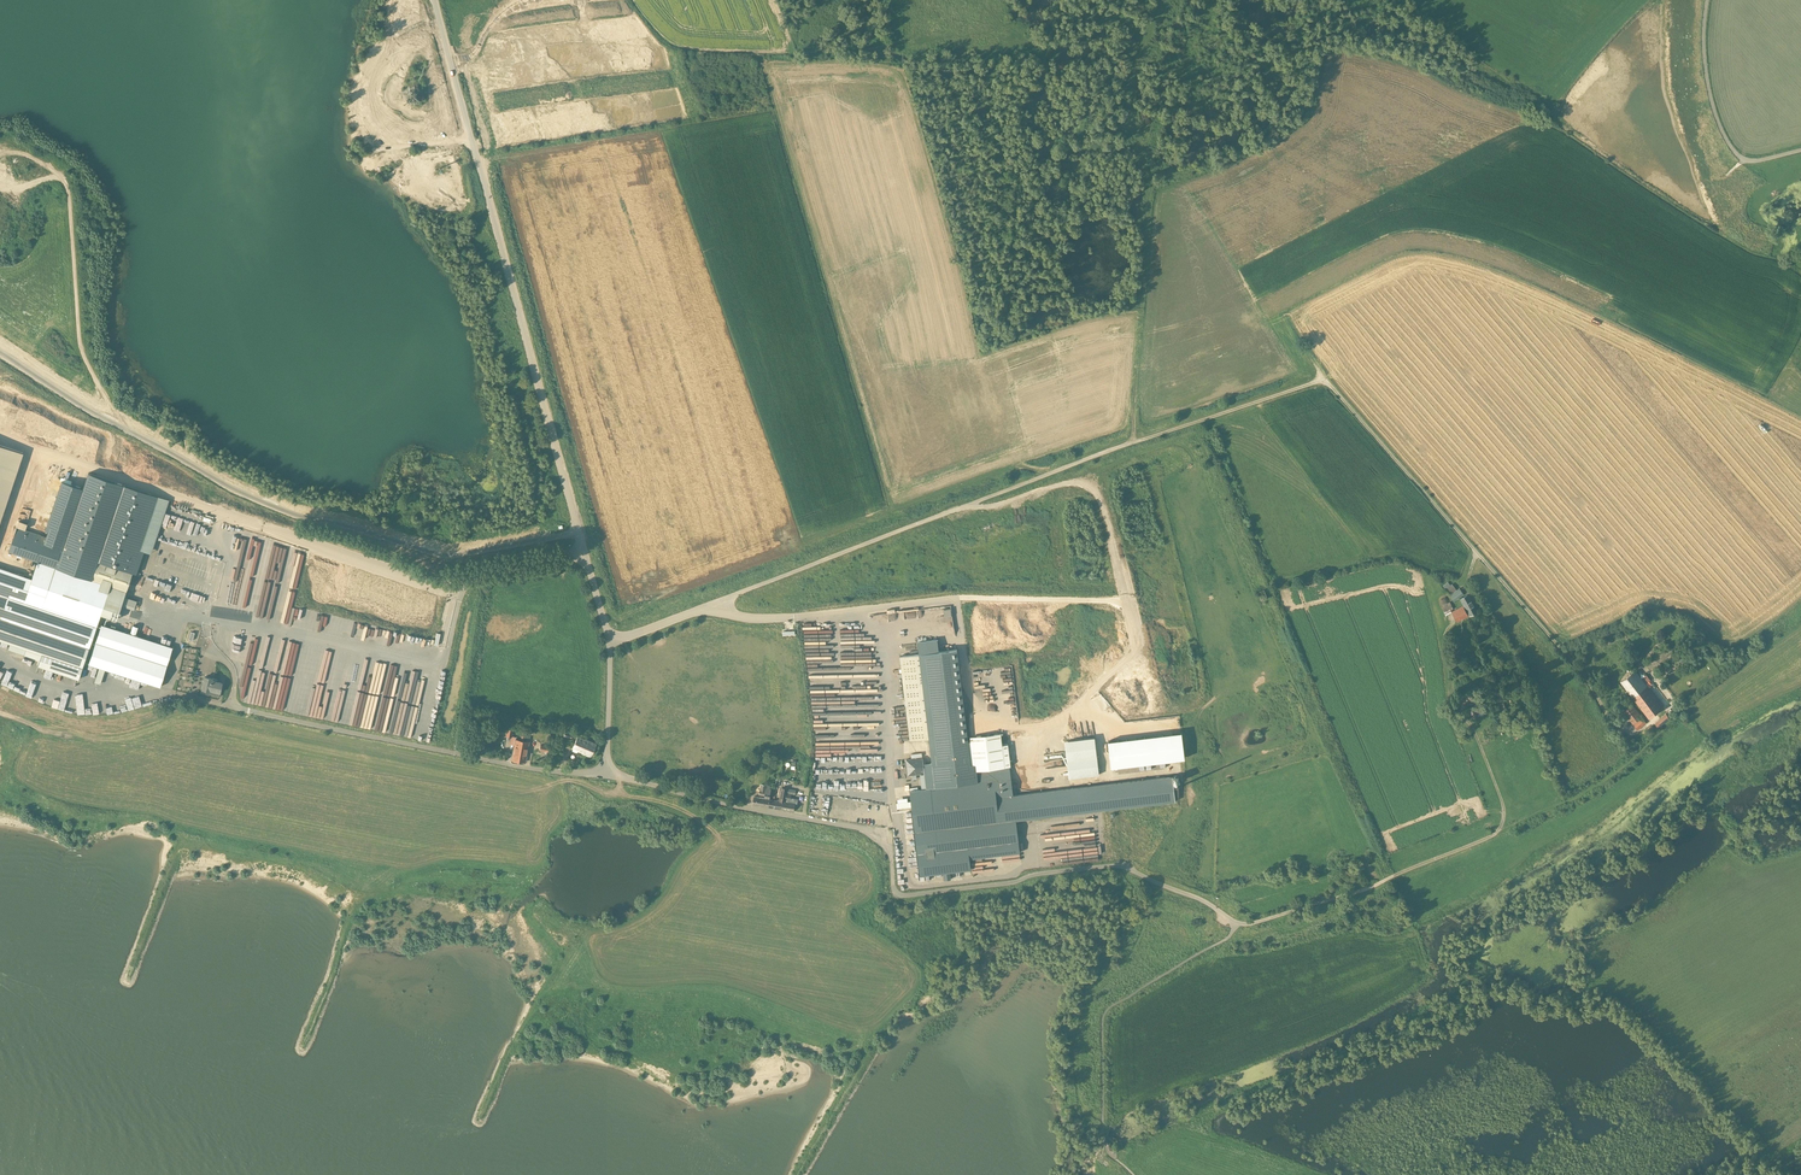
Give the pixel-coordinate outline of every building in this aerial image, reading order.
[(405,92),(407,97),(412,96),(413,98),(418,97),(415,86),(411,87),(412,90),(405,92)] [(24,452),(0,444),(0,522),(24,452)] [(158,496),(89,473),(83,488),(62,480),(45,529),(48,530),(44,543),(42,542),(44,536),(17,526),(9,551),(26,557),(24,565),(31,567),(33,559),(38,560),(32,578),(0,567),(0,640),(26,649),(24,654),(40,660),(38,665),(78,679),(100,614),(116,620),(121,605),(134,609),(137,600),(124,596),(132,572),(136,574),(144,551),(140,550),(156,501),(158,496)] [(25,529),(28,523),(19,520),(17,526),(25,529)] [(166,582),(163,589),(170,591),(172,584),(166,582)] [(1450,585),(1448,582),(1443,586),(1454,601),(1464,594),(1459,588),(1456,590),(1452,584),(1450,585)] [(1257,592),(1261,601),(1268,598),(1263,590),(1257,592)] [(1472,603),(1467,594),(1460,598),(1469,616),(1478,611),(1473,602),(1472,603)] [(1445,612),(1453,608),(1450,602),(1442,606),(1445,612)] [(1457,622),(1468,615),(1463,605),(1451,611),(1457,622)] [(160,686),(173,646),(102,624),(89,663),(160,686)] [(267,649),(269,636),(262,635),(261,648),(267,649)] [(278,638),(275,651),(281,653),(283,646),(286,647),(288,640),(278,638)] [(939,651),(937,639),(918,642),(919,654),(900,656),(910,740),(929,738),(932,762),(923,763),(922,757),(906,759),(908,775),(920,773),(922,787),(926,786),(927,788),(910,790),(917,853),(920,875),(943,872),(944,880),(951,879),(950,872),(970,869),(969,859),(1020,852),(1016,820),(1175,801),(1172,776),(1013,795),(1010,766),(1008,743),(1002,744),(1001,734),(970,737),(971,741),(968,742),(957,649),(939,651)] [(296,656),(298,642),(291,641),(289,656),(296,656)] [(362,715),(366,716),(378,660),(375,659),(373,670),(368,669),(366,677),(364,677),(368,658),(364,657),(357,689),(361,690),(361,688),(363,689),(360,703),(356,702),(353,713),(348,712),(346,723),(354,725),(362,727),(364,719),(361,718),(362,715)] [(12,687),(16,679),(10,676),(12,672),(6,669),(5,671),(0,668),(0,681),(12,687)] [(1649,717),(1661,709),(1663,707),(1635,671),(1621,682),(1649,717)] [(205,676),(202,693),(209,695),(209,694),(212,695),(219,697),(222,682),(217,681),(218,679),(214,678),(205,676)] [(40,692),(41,689),(36,687),(31,698),(43,702),(46,694),(40,692)] [(118,700),(111,702),(112,706),(105,707),(107,714),(133,709),(131,702),(126,703),(127,707),(119,709),(118,700)] [(1477,704),(1476,702),(1467,705),(1468,708),(1472,717),(1478,715),(1483,713),(1483,712),(1480,704),(1477,704)] [(1497,704),(1500,715),(1507,714),(1504,703),(1497,704)] [(1633,724),(1633,723),(1643,716),(1633,703),(1623,711),(1633,724)] [(1659,728),(1670,718),(1666,713),(1655,723),(1659,728)] [(1638,730),(1647,723),(1643,717),(1633,724),(1638,730)] [(519,761),(524,732),(522,732),(521,740),(516,739),(516,737),(512,736),(514,729),(507,728),(506,736),(511,737),(510,744),(515,745),(512,760),(519,761)] [(570,739),(573,732),(566,730),(565,732),(563,736),(570,739)] [(524,732),(519,761),(525,762),(529,741),(524,741),(525,733),(524,732)] [(1110,767),(1184,758),(1181,732),(1107,741),(1110,767)] [(591,755),(596,743),(590,741),(579,736),(573,748),(578,750),(591,755)] [(1069,778),(1099,775),(1095,737),(1065,740),(1069,778)] [(564,746),(566,741),(558,739),(555,749),(562,752),(562,751),(564,746)] [(548,751),(549,746),(541,744),(540,750),(541,750),(540,755),(547,756),(547,751),(548,751)] [(773,807),(774,800),(770,799),(772,785),(767,784),(766,784),(764,795),(764,798),(763,806),(773,807)] [(783,809),(787,788),(781,787),(779,799),(778,798),(777,800),(774,800),(773,807),(783,809)] [(787,788),(783,809),(794,811),(795,806),(797,806),(798,799),(791,797),(792,794),(795,794),(796,789),(789,788),(788,793),(787,793),(788,788),(787,788)] [(763,806),(764,798),(754,796),(753,804),(763,806)] [(972,873),(992,870),(991,863),(971,866),(972,873)]
